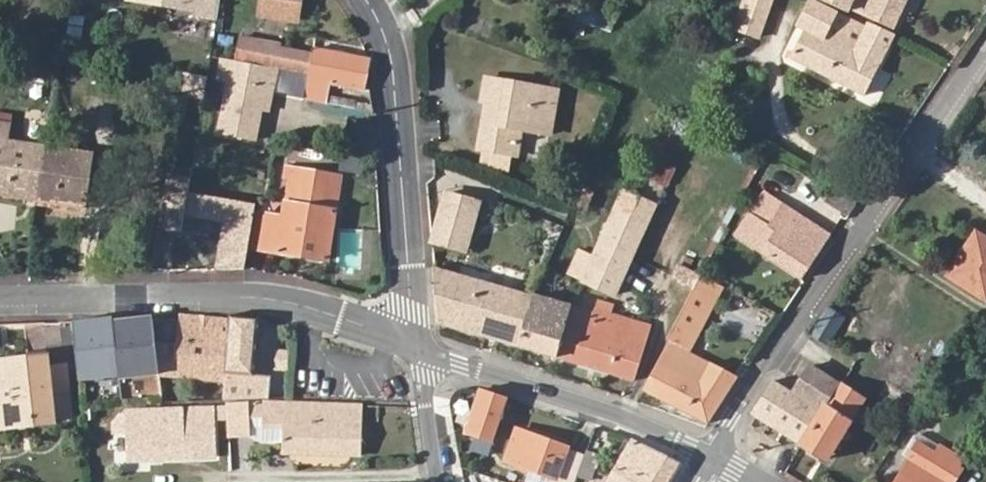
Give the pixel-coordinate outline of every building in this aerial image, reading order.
[(197,0),(139,0),(196,10),(197,0)] [(261,5),(277,8),(275,15),(298,19),(301,0),(262,0),(261,5)] [(734,28),(759,37),(773,0),(744,0),(734,28)] [(849,13),(851,10),(893,28),(906,0),(820,0),(849,13)] [(863,95),(893,34),(866,21),(863,26),(810,3),(799,27),(805,30),(792,60),(863,95)] [(685,19),(697,25),(704,9),(692,4),(685,19)] [(277,8),(261,5),(260,13),(275,15),(277,8)] [(577,5),(573,21),(607,30),(612,14),(577,5)] [(64,51),(73,52),(78,19),(69,17),(64,51)] [(307,72),(311,52),(257,42),(258,37),(242,33),(238,57),(254,61),(307,72)] [(368,58),(312,47),(311,52),(307,72),(307,75),(306,78),(313,79),(360,89),(359,96),(370,98),(370,90),(363,89),(368,58)] [(261,108),(266,85),(273,86),(277,69),(234,61),(230,77),(219,132),(254,140),(261,108)] [(58,70),(42,69),(32,67),(29,84),(27,99),(53,103),(58,72),(58,70)] [(205,97),(208,74),(185,70),(181,93),(205,97)] [(306,78),(302,99),(321,102),(323,90),(312,88),(313,79),(306,78)] [(477,147),(514,154),(519,129),(548,134),(555,90),(483,78),(480,100),(484,102),(477,147)] [(709,100),(717,103),(723,86),(715,83),(709,100)] [(273,86),(266,85),(261,108),(268,110),(273,86)] [(339,106),(353,109),(355,99),(341,95),(339,106)] [(38,199),(47,145),(7,140),(10,124),(0,123),(0,194),(38,199)] [(666,154),(643,142),(638,152),(630,169),(638,173),(663,184),(667,186),(675,169),(662,164),(666,154)] [(47,145),(38,199),(87,206),(94,153),(47,145)] [(283,175),(289,177),(282,214),(258,211),(252,247),(326,260),(341,176),(285,166),(283,175)] [(638,173),(630,169),(621,189),(654,205),(663,184),(638,173)] [(559,196),(569,200),(573,189),(564,185),(559,196)] [(621,189),(578,280),(613,295),(654,205),(621,189)] [(226,210),(228,198),(189,191),(187,204),(226,210)] [(443,192),(428,241),(464,251),(479,202),(443,192)] [(827,235),(783,205),(776,200),(771,197),(758,216),(750,212),(734,234),(800,277),(827,235)] [(244,269),(246,261),(255,210),(256,203),(228,198),(226,210),(219,250),(227,252),(225,264),(244,269)] [(589,242),(600,220),(580,211),(570,234),(589,242)] [(705,214),(699,224),(718,233),(723,223),(705,214)] [(718,233),(699,224),(662,292),(681,302),(718,233)] [(985,298),(985,297),(985,240),(976,233),(949,275),(985,298)] [(217,262),(225,264),(227,252),(219,250),(217,262)] [(434,321),(518,346),(533,296),(430,268),(434,321)] [(699,275),(665,340),(667,341),(686,351),(712,302),(710,300),(718,285),(699,275)] [(747,311),(751,303),(726,289),(721,297),(747,311)] [(518,346),(555,356),(570,306),(533,296),(518,346)] [(595,310),(608,313),(611,304),(598,300),(595,310)] [(570,306),(555,356),(634,379),(650,325),(608,313),(595,310),(593,312),(570,306)] [(844,318),(828,308),(809,334),(826,344),(844,318)] [(251,378),(257,322),(227,317),(227,321),(178,317),(175,348),(173,371),(224,376),(224,383),(222,403),(224,403),(242,402),(244,378),(251,378)] [(110,326),(110,323),(81,327),(82,331),(71,332),(76,379),(116,377),(110,326)] [(137,323),(110,326),(116,377),(156,376),(150,326),(138,328),(137,323)] [(667,341),(664,348),(691,360),(694,355),(686,351),(667,341)] [(173,371),(175,348),(160,347),(158,377),(224,383),(224,376),(173,371)] [(641,390),(704,423),(736,377),(694,355),(691,360),(664,348),(641,390)] [(0,372),(0,429),(54,422),(46,358),(27,360),(28,368),(0,372)] [(28,368),(27,360),(0,362),(0,372),(28,368)] [(752,414),(800,444),(838,384),(810,367),(793,392),(773,381),(752,414)] [(838,384),(800,444),(826,460),(864,400),(838,384)] [(503,401),(481,394),(465,437),(488,445),(503,401)] [(242,402),(224,403),(228,433),(246,431),(245,402),(242,402)] [(281,456),(312,456),(312,408),(261,407),(261,427),(280,428),(281,456)] [(312,408),(312,456),(360,457),(361,409),(312,408)] [(126,415),(128,463),(212,457),(209,412),(126,415)] [(582,460),(565,454),(567,449),(519,430),(507,463),(554,481),(574,481),(576,477),(582,460)] [(902,454),(909,459),(920,442),(935,451),(939,445),(919,434),(914,435),(902,454)] [(909,459),(894,481),(953,481),(962,467),(958,464),(962,458),(939,445),(935,451),(920,442),(909,459)] [(635,443),(617,472),(617,473),(630,481),(669,481),(671,478),(678,464),(635,443)] [(585,452),(582,460),(576,477),(590,481),(592,481),(596,471),(601,458),(585,452)] [(617,473),(614,479),(611,481),(630,481),(617,473)]
